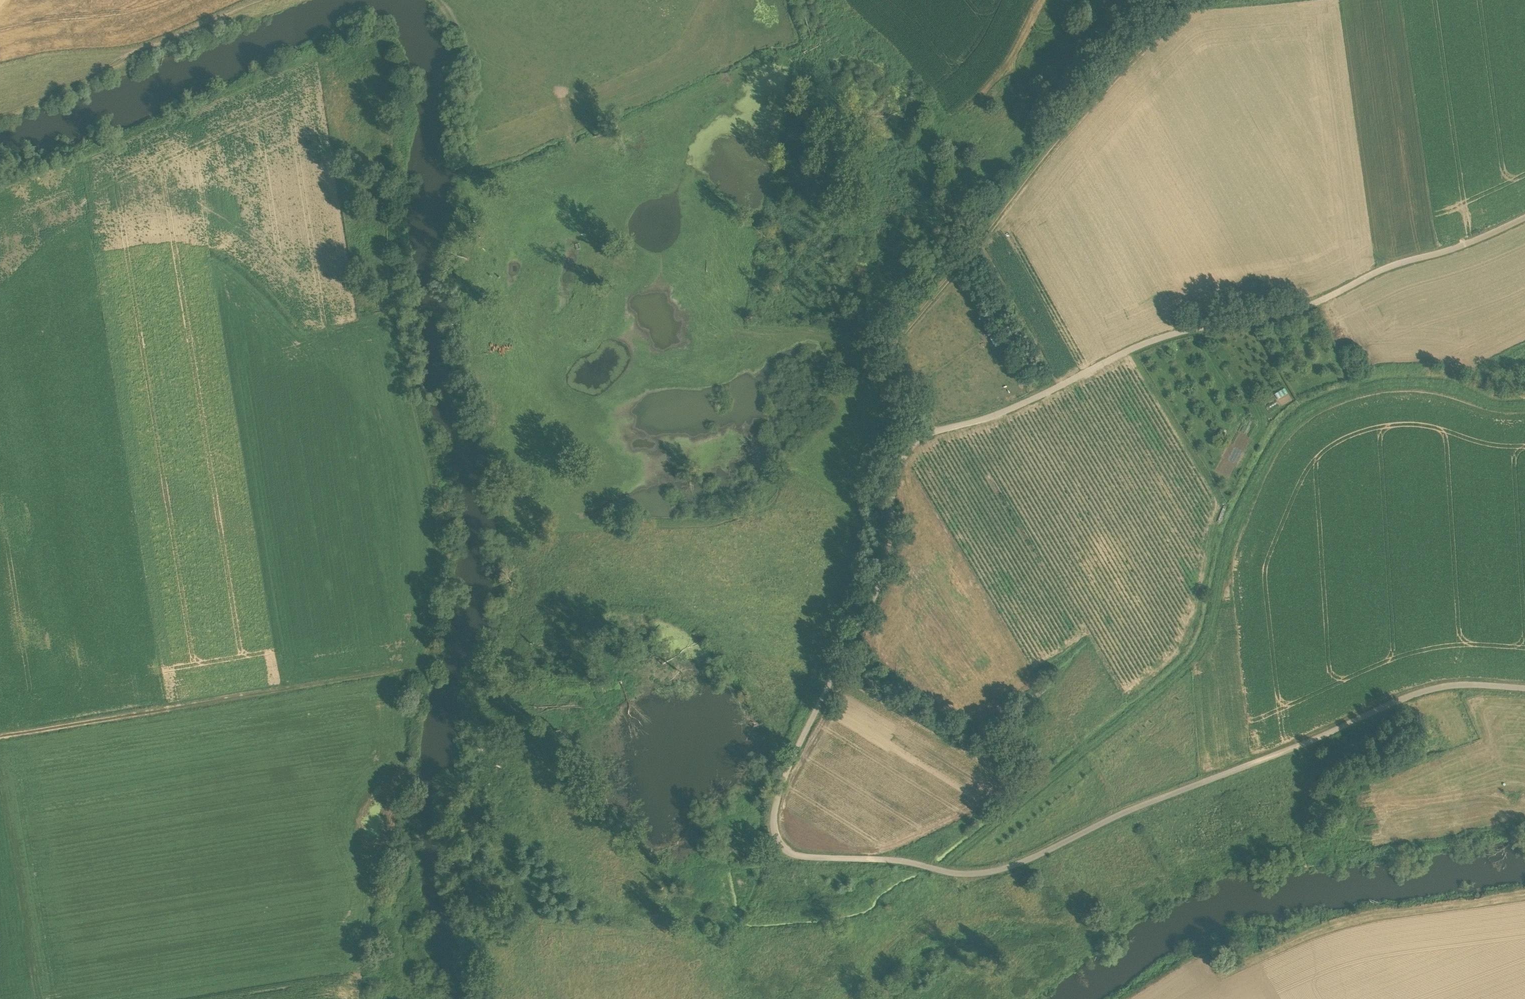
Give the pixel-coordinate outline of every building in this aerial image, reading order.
[(1277,393),(1283,404),(1290,401),(1284,389),(1277,393)] [(1272,412),(1283,406),(1277,393),(1265,399),(1272,412)]
